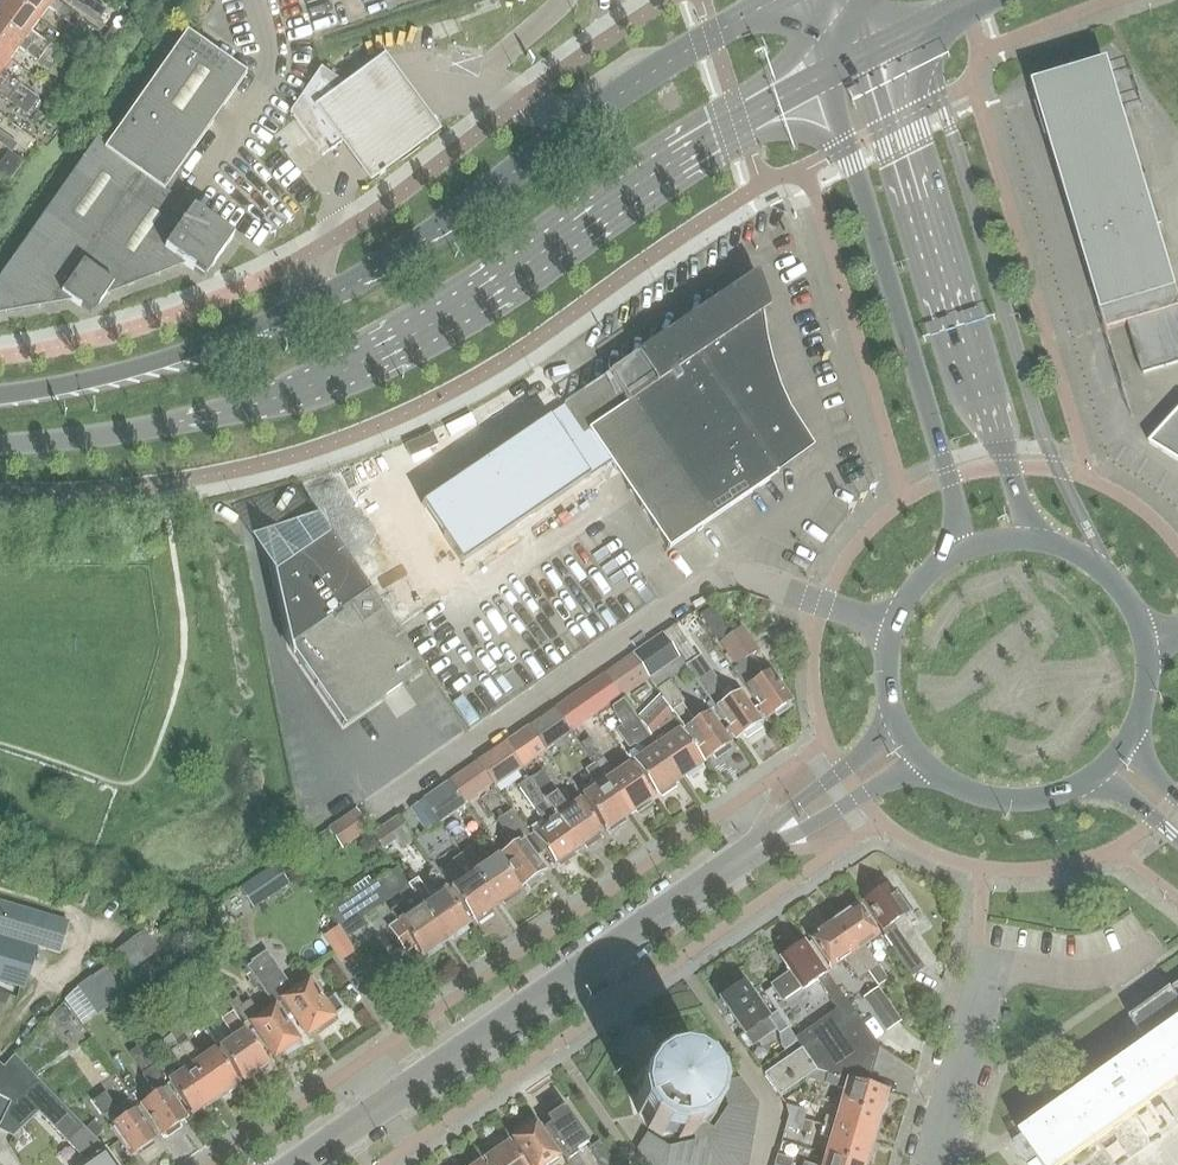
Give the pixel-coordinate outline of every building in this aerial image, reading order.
[(43,54),(49,46),(31,32),(40,20),(12,0),(5,0),(0,6),(0,22),(43,54)] [(72,14),(54,0),(12,0),(40,20),(49,8),(67,22),(76,29),(82,21),(72,14)] [(78,6),(77,8),(87,14),(93,3),(89,0),(68,0),(78,6)] [(43,54),(0,22),(0,54),(10,61),(19,48),(37,62),(43,54)] [(247,73),(187,31),(107,145),(97,138),(0,276),(0,313),(71,300),(91,315),(106,294),(184,264),(204,278),(233,238),(181,201),(183,198),(178,171),(247,73)] [(61,55),(49,46),(43,54),(55,63),(61,55)] [(1036,93),(1044,109),(1049,108),(1084,230),(1081,231),(1094,285),(1137,272),(1135,258),(1133,247),(1177,234),(1177,52),(1113,74),(1036,93)] [(13,94),(20,85),(1,72),(10,61),(0,54),(0,84),(13,94)] [(43,54),(37,62),(49,71),(55,63),(43,54)] [(358,175),(367,187),(438,136),(428,122),(414,103),(399,83),(381,59),(314,111),(350,163),(358,175)] [(344,83),(358,72),(368,65),(367,64),(342,82),(321,67),(290,111),(305,132),(323,156),(345,139),(324,111),(344,83)] [(7,102),(13,94),(0,84),(0,96),(7,102)] [(39,100),(20,85),(13,94),(33,108),(39,100)] [(13,94),(7,102),(27,116),(33,108),(13,94)] [(12,153),(17,146),(0,133),(0,144),(12,153)] [(813,447),(789,409),(779,387),(771,364),(765,339),(762,313),(770,308),(757,271),(606,373),(608,376),(564,406),(582,433),(583,435),(589,431),(669,548),(779,473),(779,472),(813,447)] [(1149,443),(1177,461),(1177,412),(1149,443)] [(328,534),(327,535),(290,560),(266,545),(286,632),(285,632),(289,647),(344,727),(345,726),(344,726),(423,672),(328,534)] [(736,666),(758,650),(741,627),(720,642),(736,666)] [(663,633),(632,654),(649,677),(679,656),(663,633)] [(676,651),(688,669),(738,741),(741,739),(739,737),(743,734),(746,738),(761,728),(758,724),(761,722),(739,691),(725,701),(713,683),(718,679),(703,658),(700,661),(688,644),(676,651)] [(632,655),(632,654),(605,673),(621,697),(648,677),(632,654),(632,655)] [(755,680),(749,671),(758,665),(752,656),(743,662),(733,669),(768,720),(771,718),(770,716),(774,713),(777,717),(791,707),(788,703),(791,701),(770,670),(755,680)] [(595,714),(621,697),(605,673),(579,691),(595,714)] [(674,714),(707,762),(710,760),(709,758),(713,755),(716,759),(730,749),(728,745),(730,743),(709,712),(698,720),(671,680),(657,689),(662,697),(674,714)] [(595,714),(579,691),(554,708),(571,732),(595,714)] [(662,697),(639,720),(651,737),(674,714),(662,697)] [(623,726),(616,730),(628,749),(634,745),(650,751),(633,763),(655,795),(658,792),(661,796),(674,787),(672,783),(679,778),(657,746),(651,737),(639,720),(624,699),(611,708),(623,726)] [(571,732),(554,708),(529,725),(546,749),(571,732)] [(546,751),(528,726),(504,742),(522,768),(546,751)] [(680,731),(666,740),(657,746),(679,778),(685,774),(687,778),(701,769),(698,765),(702,762),(680,731)] [(603,757),(591,738),(580,746),(593,764),(603,757)] [(504,742),(477,761),(493,784),(494,787),(522,768),(504,742)] [(593,764),(627,814),(634,809),(637,813),(651,803),(648,799),(651,797),(629,765),(616,775),(603,757),(593,764)] [(477,761),(448,780),(462,801),(464,804),(493,784),(477,761)] [(593,764),(585,770),(597,787),(582,797),(604,829),(608,827),(611,831),(624,821),(622,818),(627,814),(593,764)] [(542,771),(530,779),(577,848),(584,844),(587,848),(600,838),(597,835),(601,832),(579,800),(567,808),(542,771)] [(577,848),(530,779),(529,778),(517,786),(544,824),(532,833),(554,864),(558,862),(561,866),(572,857),(570,853),(577,848)] [(462,801),(448,780),(423,798),(424,799),(437,819),(462,801)] [(424,799),(409,809),(424,832),(439,822),(437,819),(424,799)] [(545,871),(538,861),(535,858),(542,853),(513,809),(497,820),(508,835),(495,844),(523,886),(526,884),(528,887),(541,878),(539,875),(545,871)] [(342,848),(370,829),(356,810),(329,828),(342,848)] [(397,816),(372,833),(381,846),(394,836),(402,848),(414,840),(397,816)] [(472,847),(461,854),(496,904),(502,900),(505,904),(519,894),(516,890),(519,888),(497,856),(484,864),(472,847)] [(496,904),(461,854),(453,860),(465,878),(450,888),(472,921),(475,919),(478,923),(492,913),(489,909),(496,904)] [(289,884),(276,864),(240,888),(254,908),(289,884)] [(357,894),(330,913),(347,937),(365,925),(361,918),(399,893),(405,901),(390,911),(398,922),(389,927),(406,952),(414,946),(421,956),(424,954),(427,958),(441,948),(438,944),(446,939),(409,886),(397,869),(377,883),(376,881),(372,883),(368,877),(352,887),(357,894)] [(461,914),(443,888),(431,897),(418,879),(409,886),(446,939),(451,935),(453,939),(468,930),(465,926),(468,924),(461,914)] [(896,954),(904,965),(911,975),(922,968),(892,924),(911,911),(901,897),(897,900),(887,885),(888,884),(887,883),(861,901),(862,902),(863,901),(883,930),(882,931),(897,954),(896,954)] [(68,922),(0,902),(0,936),(59,953),(68,922)] [(843,914),(832,921),(867,973),(867,972),(877,965),(878,964),(865,946),(878,937),(856,905),(853,907),(850,906),(843,911),(843,914)] [(867,973),(832,921),(821,929),(819,928),(812,932),(812,935),(808,938),(830,969),(844,959),(858,979),(867,973)] [(341,961),(343,959),(354,952),(337,927),(324,936),(341,961)] [(131,971),(161,950),(145,929),(116,950),(131,971)] [(25,989),(37,948),(0,938),(0,982),(25,989)] [(780,957),(789,971),(770,985),(781,1002),(801,988),(802,990),(817,980),(830,999),(830,1000),(832,1003),(842,997),(803,941),(794,948),(790,947),(783,951),(783,955),(780,957)] [(278,967),(267,951),(246,966),(257,981),(278,967)] [(877,965),(867,972),(876,985),(885,979),(877,965)] [(112,1006),(125,997),(126,996),(105,967),(92,976),(112,1006)] [(271,1001),(275,1007),(279,1004),(287,1015),(291,1013),(309,1039),(312,1037),(309,1033),(314,1030),(317,1034),(338,1019),(336,1015),(343,1010),(334,997),(323,1004),(317,995),(321,992),(312,979),(295,991),(278,967),(257,981),(271,1001)] [(98,1015),(112,1006),(92,976),(78,986),(98,1015)] [(744,982),(719,999),(720,1000),(743,1033),(742,1033),(752,1047),(776,1030),(777,1029),(768,1017),(769,1016),(768,1015),(767,1016),(745,983),(744,982)] [(1149,1045),(1023,1134),(1022,1133),(1020,1134),(1024,1139),(1028,1145),(1037,1158),(1038,1159),(1042,1164),(1062,1164),(1114,1128),(1116,1132),(1125,1126),(1122,1122),(1177,1084),(1177,1085),(1177,1084),(1177,985),(1171,990),(1174,995),(1162,1003),(1134,1023),(1149,1045)] [(901,1021),(878,987),(862,998),(886,1032),(901,1021)] [(801,1048),(800,1049),(813,1069),(815,1071),(816,1070),(860,1083),(869,1053),(879,1046),(865,1027),(843,996),(842,997),(832,1003),(843,1019),(801,1048)] [(237,1009),(243,1005),(238,998),(232,1002),(237,1009)] [(284,1056),(301,1045),(275,1007),(271,1001),(257,1010),(250,1000),(243,1005),(237,1009),(246,1023),(249,1021),(277,1061),(279,1060),(277,1056),(281,1052),(284,1056)] [(234,1011),(221,1020),(232,1038),(218,1047),(242,1083),(260,1070),(259,1068),(263,1065),(265,1067),(268,1065),(260,1053),(244,1030),(245,1029),(234,1011)] [(769,1016),(768,1017),(777,1029),(776,1030),(779,1034),(788,1028),(776,1011),(769,1016)] [(177,1045),(186,1039),(180,1028),(176,1022),(166,1029),(177,1045)] [(177,1045),(166,1029),(165,1029),(158,1034),(169,1050),(177,1045)] [(177,1045),(216,1102),(218,1100),(216,1097),(221,1094),(222,1097),(238,1086),(237,1083),(214,1051),(204,1058),(202,1059),(194,1046),(192,1047),(186,1039),(177,1045)] [(167,1079),(184,1105),(191,1115),(191,1114),(193,1117),(209,1106),(207,1103),(212,1100),(213,1103),(216,1102),(177,1045),(169,1050),(182,1070),(167,1079)] [(763,1074),(779,1096),(805,1078),(815,1071),(813,1069),(800,1049),(763,1074)] [(0,1064),(0,1095),(1,1095),(11,1101),(12,1101),(38,1080),(14,1055),(3,1067),(0,1064)] [(676,1055),(661,1058),(660,1058),(662,1064),(651,1071),(646,1068),(638,1081),(642,1084),(640,1097),(634,1098),(638,1114),(643,1113),(650,1124),(648,1128),(661,1137),(664,1132),(677,1135),(678,1140),(694,1137),(692,1131),(703,1124),(708,1127),(716,1113),(712,1111),(714,1098),(720,1096),(716,1081),(711,1082),(703,1071),(706,1067),(693,1058),(690,1062),(677,1060),(676,1055)] [(151,1092),(154,1096),(141,1104),(161,1134),(162,1137),(164,1135),(166,1137),(182,1126),(179,1123),(186,1118),(164,1087),(166,1086),(161,1080),(162,1078),(154,1066),(143,1074),(154,1091),(151,1092)] [(816,1070),(815,1071),(805,1078),(806,1078),(843,1089),(839,1104),(879,1116),(881,1112),(883,1111),(886,1104),(884,1101),(887,1091),(867,1085),(860,1083),(816,1070)] [(739,1078),(722,1082),(722,1083),(724,1083),(729,1107),(714,1131),(695,1144),(668,1150),(646,1136),(647,1135),(646,1134),(637,1148),(638,1149),(639,1147),(651,1164),(669,1164),(742,1164),(736,1156),(748,1148),(739,1135),(752,1127),(743,1114),(755,1106),(737,1080),(739,1079),(739,1078)] [(0,1123),(0,1130),(13,1136),(14,1135),(38,1111),(87,1162),(82,1164),(115,1164),(104,1150),(106,1148),(97,1138),(87,1128),(43,1082),(41,1084),(38,1080),(12,1101),(11,1101),(0,1123)] [(93,1101),(123,1145),(130,1155),(128,1156),(131,1160),(134,1157),(133,1155),(137,1152),(139,1154),(154,1144),(152,1141),(155,1140),(128,1100),(118,1106),(116,1107),(106,1093),(93,1101)] [(0,1097),(0,1123),(11,1101),(1,1095),(0,1097)] [(1159,1097),(1151,1103),(1155,1109),(1163,1103),(1159,1097)] [(579,1148),(588,1142),(564,1106),(561,1108),(559,1104),(547,1113),(549,1116),(546,1118),(550,1124),(544,1128),(569,1164),(585,1164),(578,1154),(579,1154),(576,1150),(579,1148)] [(805,1110),(785,1104),(788,1116),(802,1120),(805,1110)] [(878,1120),(879,1116),(839,1104),(835,1118),(826,1115),(823,1127),(872,1141),(875,1131),(878,1130),(880,1122),(878,1120)] [(788,1116),(785,1127),(796,1130),(800,1131),(802,1120),(788,1116)] [(802,1120),(800,1131),(809,1134),(812,1123),(802,1120)] [(87,1128),(97,1138),(103,1132),(93,1121),(87,1128)] [(512,1141),(529,1164),(548,1164),(559,1158),(536,1125),(533,1127),(532,1125),(521,1132),(523,1134),(512,1141)] [(866,1162),(869,1161),(871,1153),(869,1151),(872,1141),(823,1127),(820,1136),(828,1139),(824,1153),(863,1164),(865,1164),(866,1162)] [(515,1154),(509,1144),(508,1144),(506,1141),(490,1152),(492,1155),(488,1158),(485,1155),(482,1157),(487,1164),(523,1164),(515,1154)] [(599,1141),(588,1148),(600,1164),(616,1164),(599,1141)] [(824,1153),(821,1164),(863,1164),(824,1153)] [(777,1155),(774,1164),(776,1164),(792,1164),(793,1160),(777,1155)]
